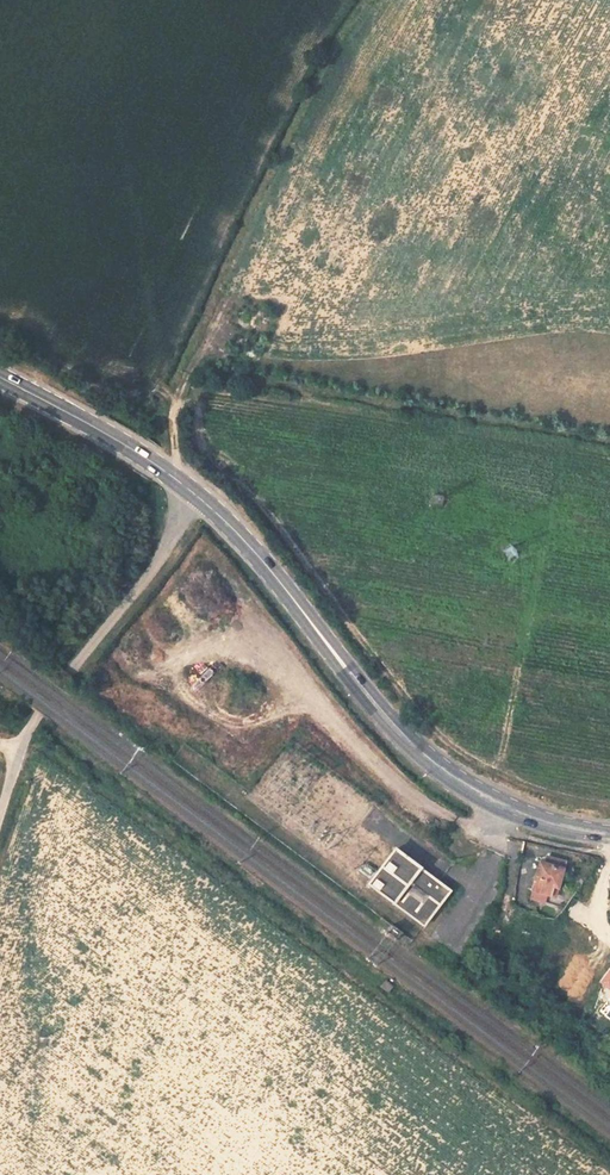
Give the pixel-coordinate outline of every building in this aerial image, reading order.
[(363,880),(419,923),(446,889),(437,882),(389,846),(363,880)] [(564,861),(547,855),(545,862),(540,861),(532,889),(554,895),(564,861)] [(522,905),(525,890),(515,889),(513,904),(522,905)] [(596,978),(606,985),(609,979),(609,962),(609,961),(596,978)]
